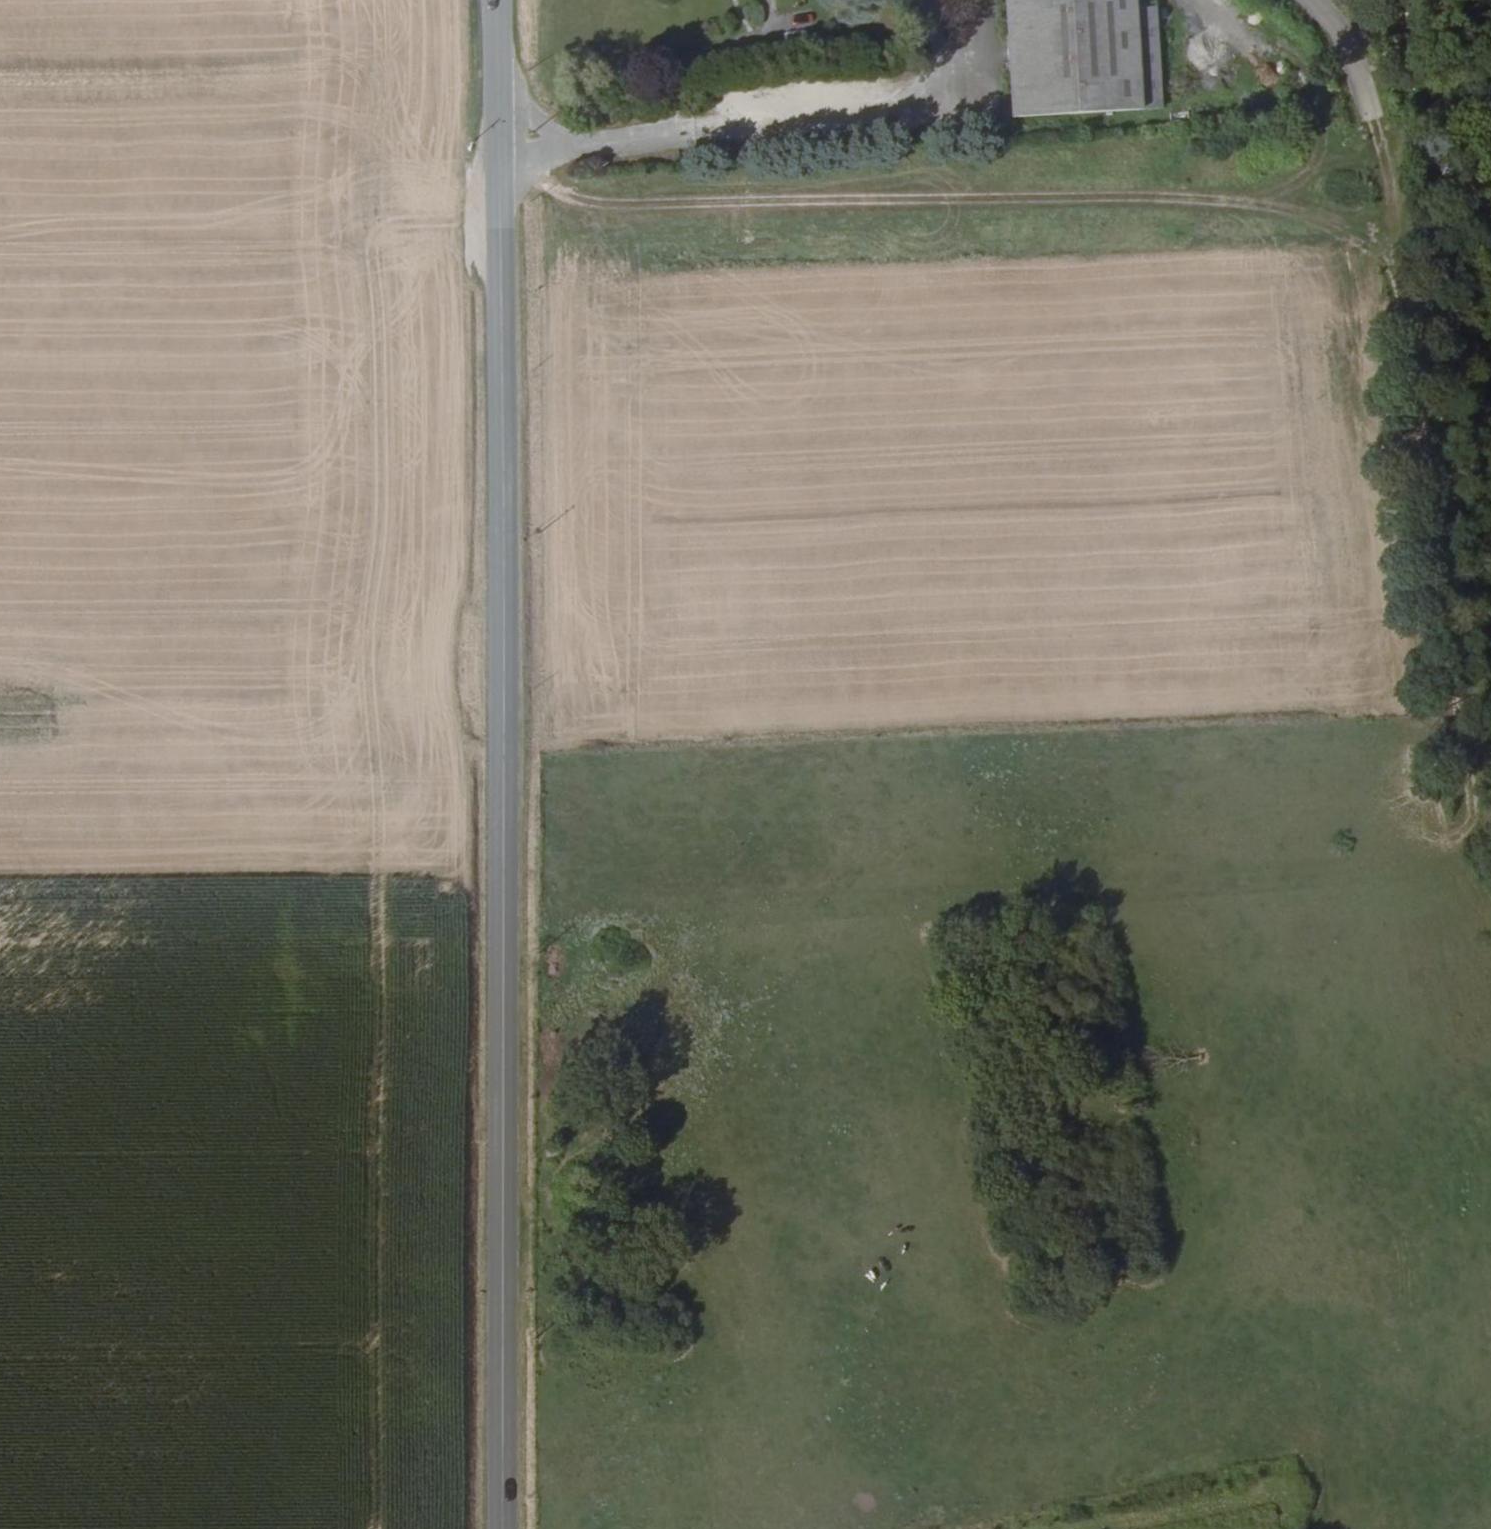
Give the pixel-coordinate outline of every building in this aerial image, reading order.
[(947,6),(1010,2),(1016,123),(1142,117),(1138,0),(947,0),(947,6)]
